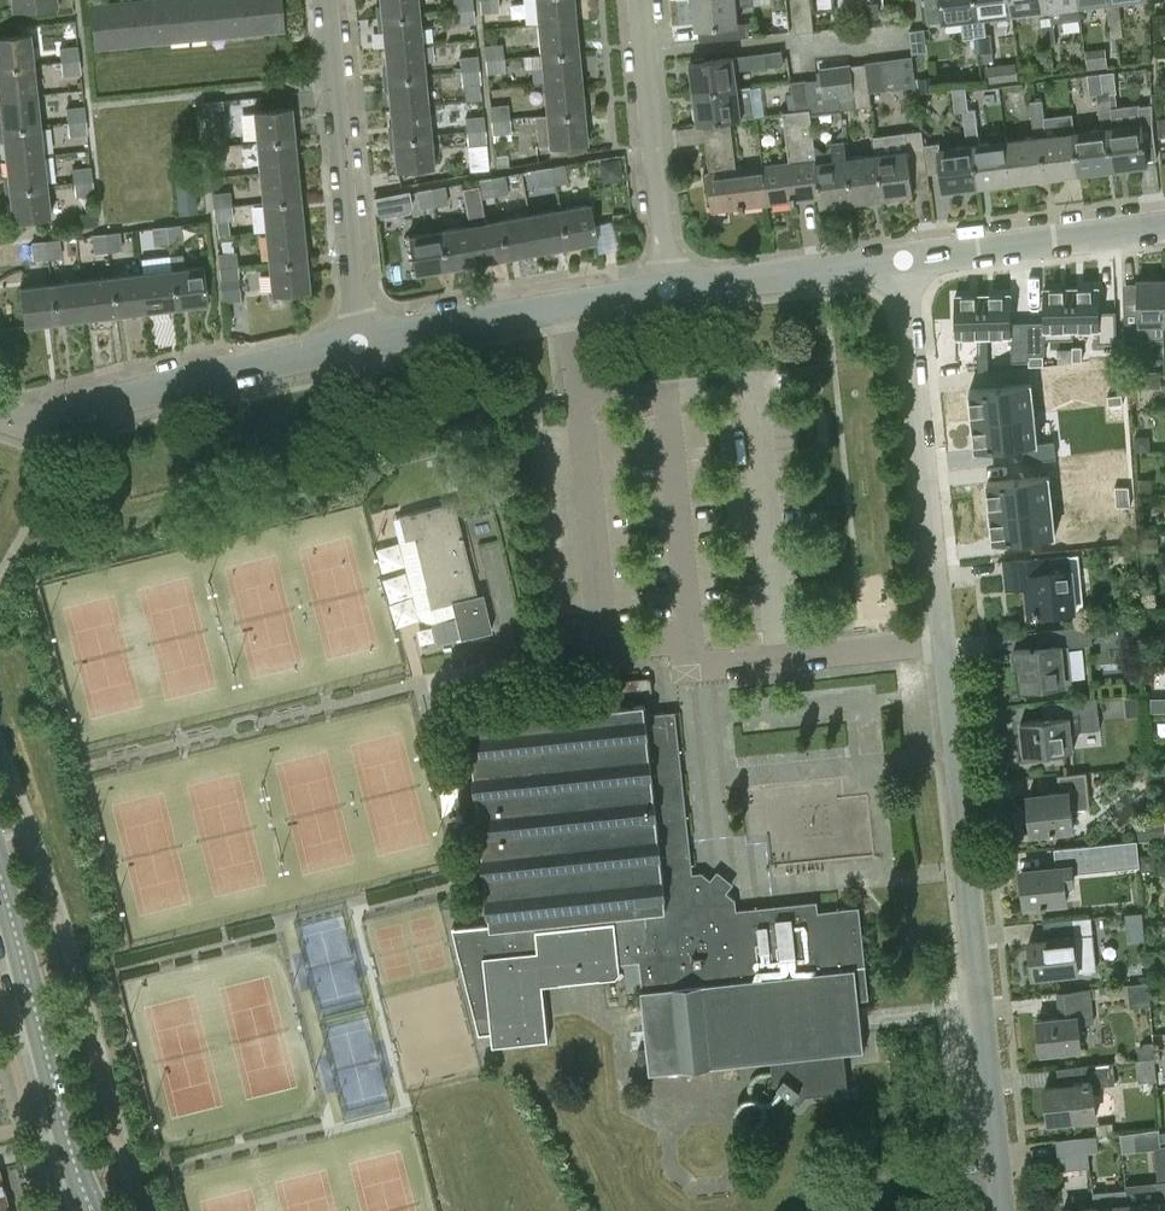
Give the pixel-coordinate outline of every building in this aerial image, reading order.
[(13,13),(57,9),(56,0),(12,0),(13,13)] [(130,1),(135,46),(172,42),(168,0),(145,0),(130,1)] [(172,42),(209,39),(205,0),(168,0),(172,42)] [(209,39),(247,35),(243,0),(205,0),(209,39)] [(247,35),(284,31),(281,0),(243,0),(247,35)] [(420,14),(418,0),(378,0),(380,18),(420,14)] [(455,11),(474,9),(473,0),(454,0),(455,11)] [(481,13),(499,11),(498,0),(480,0),(481,13)] [(537,24),(575,21),(573,0),(534,0),(537,24)] [(772,0),(694,0),(697,29),(700,28),(701,42),(751,37),(749,24),(738,25),(736,5),(772,1),(772,0)] [(797,33),(815,31),(812,0),(794,0),(797,33)] [(985,17),(979,18),(976,0),(925,0),(928,24),(945,22),(961,20),(963,39),(974,38),(976,54),(989,52),(985,17)] [(979,18),(985,17),(1013,14),(1011,0),(976,0),(979,18)] [(1013,14),(1040,10),(1044,46),(1056,44),(1054,22),(1052,9),(1046,10),(1045,0),(1011,0),(1013,14)] [(1046,10),(1052,9),(1054,22),(1082,18),(1081,6),(1080,0),(1045,0),(1046,10)] [(1081,6),(1107,2),(1111,37),(1124,36),(1119,1),(1113,2),(1113,0),(1080,0),(1081,6)] [(97,50),(135,46),(130,1),(92,5),(97,50)] [(474,9),(455,11),(456,25),(475,23),(474,9)] [(380,18),(383,48),(423,44),(420,14),(380,18)] [(537,24),(539,55),(578,51),(575,21),(537,24)] [(34,64),(31,34),(0,37),(0,68),(34,64)] [(484,45),(485,60),(504,58),(502,43),(484,45)] [(383,48),(386,78),(426,75),(423,44),(383,48)] [(59,47),(61,62),(79,60),(78,45),(59,47)] [(539,55),(542,85),(581,81),(578,51),(539,55)] [(689,63),(693,94),(738,88),(736,70),(783,64),(782,51),(689,63)] [(460,56),(461,71),(479,69),(478,54),(460,56)] [(896,58),(900,89),(917,87),(913,56),(896,58)] [(504,58),(485,60),(487,74),(505,72),(504,58)] [(896,58),(880,60),(885,91),(900,89),(896,58)] [(79,60),(61,62),(62,76),(81,74),(79,60)] [(865,62),(865,63),(869,93),(885,91),(880,60),(865,62)] [(865,63),(850,65),(855,95),(840,97),(841,109),(870,106),(869,93),(865,63)] [(37,95),(34,64),(0,68),(0,99),(37,95)] [(807,79),(805,79),(809,110),(810,113),(841,109),(840,97),(855,95),(850,65),(850,64),(821,68),(822,78),(807,80),(807,79)] [(479,69),(461,71),(462,85),(481,83),(479,69)] [(1101,73),(1103,92),(1110,91),(1110,93),(1116,92),(1114,71),(1101,73)] [(386,78),(389,109),(429,105),(426,75),(386,78)] [(921,91),(934,89),(932,76),(919,78),(921,91)] [(791,81),(795,112),(809,110),(805,79),(791,81)] [(542,85),(545,115),(583,112),(581,81),(542,85)] [(752,86),(738,88),(693,94),(697,126),(704,125),(731,122),(742,120),(742,118),(755,116),(752,86)] [(964,111),(966,128),(978,126),(976,108),(970,109),(967,89),(952,90),(956,113),(964,111)] [(1103,92),(1097,92),(1100,110),(1112,109),(1110,93),(1110,91),(1103,92)] [(1,129),(41,125),(37,95),(0,99),(0,116),(1,129)] [(256,143),(295,139),(292,108),(266,111),(264,98),(241,100),(242,115),(253,114),(256,143)] [(1042,100),(1030,102),(1033,119),(1045,117),(1044,117),(1042,100)] [(490,105),(491,120),(510,119),(508,103),(490,105)] [(66,107),(67,122),(86,120),(85,105),(66,107)] [(429,105),(389,109),(392,139),(431,135),(429,105)] [(1100,110),(1102,128),(1108,128),(1114,170),(1148,166),(1145,145),(1156,143),(1152,111),(1139,112),(1140,123),(1114,127),(1112,109),(1100,110)] [(816,163),(810,113),(809,110),(795,112),(783,113),(789,163),(762,167),(768,205),(819,199),(820,198),(815,163),(816,163)] [(586,143),(583,112),(545,115),(517,118),(518,124),(536,122),(538,145),(539,144),(539,146),(548,146),(586,143)] [(1033,119),(1035,137),(1041,136),(1046,179),(1080,174),(1075,132),(1073,113),(1044,117),(1045,117),(1033,119)] [(465,117),(467,132),(485,130),(484,115),(465,117)] [(510,119),(491,120),(492,134),(511,132),(510,119)] [(86,120),(67,122),(69,136),(88,134),(86,120)] [(737,170),(731,122),(704,125),(710,174),(707,174),(712,212),(768,205),(762,167),(737,170)] [(1,129),(5,159),(44,155),(41,125),(1,129)] [(980,144),(978,126),(966,128),(968,146),(974,145),(979,187),(1013,183),(1007,141),(980,144)] [(1108,128),(1102,128),(1075,132),(1080,174),(1114,170),(1108,128)] [(928,173),(924,143),(922,129),(875,135),(877,155),(883,200),(914,196),(913,188),(929,186),(928,173)] [(206,132),(207,148),(226,146),(224,130),(206,132)] [(485,130),(467,132),(468,145),(487,144),(485,130)] [(431,135),(392,139),(395,170),(434,166),(431,135)] [(1035,137),(1007,141),(1013,183),(1046,179),(1041,136),(1035,137)] [(256,143),(259,173),(298,169),(295,139),(256,143)] [(941,140),(924,143),(928,173),(942,171),(945,192),(979,187),(974,145),(968,146),(942,149),(941,140)] [(834,161),(816,163),(815,163),(820,198),(819,199),(820,208),(853,204),(847,159),(848,159),(846,141),(832,143),(834,161)] [(226,146),(207,148),(208,161),(228,159),(226,146)] [(5,159),(8,189),(47,185),(44,155),(5,159)] [(877,155),(848,159),(847,159),(853,204),(883,200),(877,155)] [(551,166),(554,184),(568,182),(565,163),(551,166)] [(72,168),(74,182),(93,180),(91,165),(72,168)] [(554,184),(551,166),(536,169),(540,187),(554,184)] [(259,173),(262,203),(302,199),(298,169),(259,173)] [(505,174),(491,177),(494,195),(509,193),(505,174)] [(480,198),(494,195),(491,177),(476,179),(477,185),(462,187),(469,225),(476,264),(506,259),(499,220),(484,222),(480,198)] [(93,180),(74,182),(75,197),(94,195),(93,180)] [(178,213),(198,212),(195,181),(175,182),(178,213)] [(50,216),(47,185),(8,189),(11,220),(50,216)] [(431,188),(435,206),(449,203),(445,185),(431,188)] [(420,209),(435,206),(431,188),(416,190),(420,209)] [(212,192),(213,208),(232,206),(230,192),(212,192)] [(388,194),(374,197),(375,199),(378,217),(387,215),(391,209),(389,196),(388,194)] [(262,203),(265,234),(305,230),(302,199),(262,203)] [(559,209),(566,248),(595,243),(588,204),(559,209)] [(232,206),(213,208),(215,222),(233,220),(232,206)] [(559,209),(529,214),(536,254),(566,248),(559,209)] [(529,214),(499,220),(506,259),(536,254),(529,214)] [(181,224),(166,225),(168,244),(183,242),(181,224)] [(154,246),(168,244),(166,225),(152,227),(154,246)] [(469,225),(439,230),(446,270),(476,264),(469,225)] [(265,234),(268,264),(308,260),(305,230),(265,234)] [(415,275),(446,270),(439,230),(408,236),(415,275)] [(105,233),(108,252),(123,250),(120,231),(105,233)] [(94,253),(108,252),(105,233),(91,234),(94,253)] [(45,240),(47,259),(62,257),(60,238),(45,240)] [(33,260),(47,259),(45,240),(31,241),(33,260)] [(217,253),(219,269),(238,267),(236,251),(217,253)] [(171,269),(176,308),(206,305),(201,265),(185,267),(183,253),(170,254),(171,269)] [(311,291),(308,260),(268,264),(271,295),(311,291)] [(238,267),(219,269),(222,302),(241,301),(238,267)] [(171,269),(141,272),(145,312),(176,308),(171,269)] [(141,272),(111,276),(115,316),(145,312),(141,272)] [(111,276),(80,280),(85,319),(115,316),(111,276)] [(80,280),(50,283),(55,323),(85,319),(80,280)] [(1138,282),(1139,311),(1125,311),(1126,339),(1164,338),(1164,319),(1164,281),(1138,282)] [(24,327),(55,323),(50,283),(19,287),(24,327)] [(1044,288),(1045,330),(1072,329),(1071,287),(1044,288)] [(1100,329),(1099,287),(1071,287),(1072,329),(1100,329)] [(983,294),(984,336),(1012,335),(1011,293),(983,294)] [(984,336),(983,294),(955,295),(956,337),(979,336),(980,350),(989,350),(989,336),(984,336)] [(1083,360),(1083,346),(1073,346),(1073,361),(1083,360)] [(1043,365),(1043,355),(1029,355),(1029,365),(1043,365)] [(1145,388),(1145,372),(1129,372),(1129,388),(1145,388)] [(1032,382),(970,389),(973,419),(1035,412),(1032,382)] [(1108,395),(1109,405),(1123,403),(1122,394),(1108,395)] [(976,449),(1038,443),(1035,412),(973,419),(976,449)] [(1144,436),(1135,436),(1135,451),(1150,450),(1149,440),(1144,436)] [(988,481),(991,511),(1053,505),(1049,474),(988,481)] [(1114,489),(1115,498),(1130,496),(1129,487),(1114,489)] [(1116,507),(1131,506),(1130,496),(1115,498),(1116,507)] [(483,593),(476,595),(454,505),(393,520),(415,608),(415,609),(417,612),(418,614),(420,617),(422,618),(425,620),(426,620),(429,621),(432,621),(435,621),(454,616),(459,638),(492,631),(483,593)] [(994,541),(1056,535),(1053,505),(991,511),(994,541)] [(1141,538),(1141,551),(1157,551),(1157,538),(1141,538)] [(1036,615),(1086,609),(1080,555),(1004,563),(1007,589),(1033,587),(1036,615)] [(1122,638),(1138,636),(1136,624),(1120,626),(1122,638)] [(1024,690),(1074,685),(1070,646),(1093,644),(1092,627),(1036,633),(1038,650),(1013,652),(1015,667),(1021,666),(1024,690)] [(610,681),(612,695),(653,690),(652,677),(610,681)] [(1139,715),(1137,696),(1125,697),(1127,716),(1139,715)] [(1152,698),(1152,711),(1164,711),(1164,698),(1152,698)] [(1067,704),(1068,718),(1020,723),(1024,758),(1073,753),(1071,734),(1100,731),(1097,701),(1067,704)] [(475,1017),(490,1015),(493,1045),(549,1039),(543,984),(617,977),(621,972),(620,963),(639,961),(642,989),(641,989),(648,1047),(638,1048),(641,1073),(772,1059),(774,1083),(786,1092),(800,1103),(807,1094),(848,1090),(844,1051),(865,1049),(859,999),(869,998),(859,906),(819,910),(818,900),(737,909),(736,898),(727,891),(734,883),(718,870),(711,878),(702,871),(693,872),(676,710),(646,713),(645,703),(471,722),(492,920),(452,924),(475,1017)] [(1057,776),(1059,793),(1028,796),(1032,834),(1073,830),(1071,809),(1090,807),(1087,773),(1057,776)] [(1138,840),(1085,841),(1085,860),(1139,859),(1138,840)] [(1021,870),(1025,906),(1066,902),(1065,884),(1073,883),(1071,866),(1021,870)] [(1143,912),(1131,913),(1132,923),(1144,922),(1143,912)] [(1097,969),(1091,917),(1046,922),(1048,939),(1029,941),(1033,976),(1097,969)] [(1150,1002),(1149,981),(1128,983),(1130,1004),(1150,1002)] [(1058,993),(1060,1017),(1038,1020),(1041,1053),(1082,1049),(1079,1023),(1093,1022),(1090,989),(1058,993)] [(1144,1042),(1138,1050),(1139,1059),(1155,1057),(1153,1041),(1144,1042)] [(1057,1069),(1059,1085),(1045,1087),(1049,1123),(1096,1118),(1093,1087),(1115,1084),(1113,1062),(1083,1066),(1057,1069)] [(1058,1156),(1088,1153),(1099,1152),(1098,1134),(1056,1139),(1058,1156)] [(1164,1181),(1164,1145),(1155,1146),(1158,1182),(1164,1181)] [(1088,1153),(1058,1156),(1060,1170),(1089,1166),(1088,1153)] [(1125,1187),(1128,1210),(1161,1210),(1158,1187),(1149,1180),(1125,1182),(1125,1187)] [(1096,1208),(1096,1210),(1128,1210),(1125,1187),(1093,1190),(1096,1208)]
